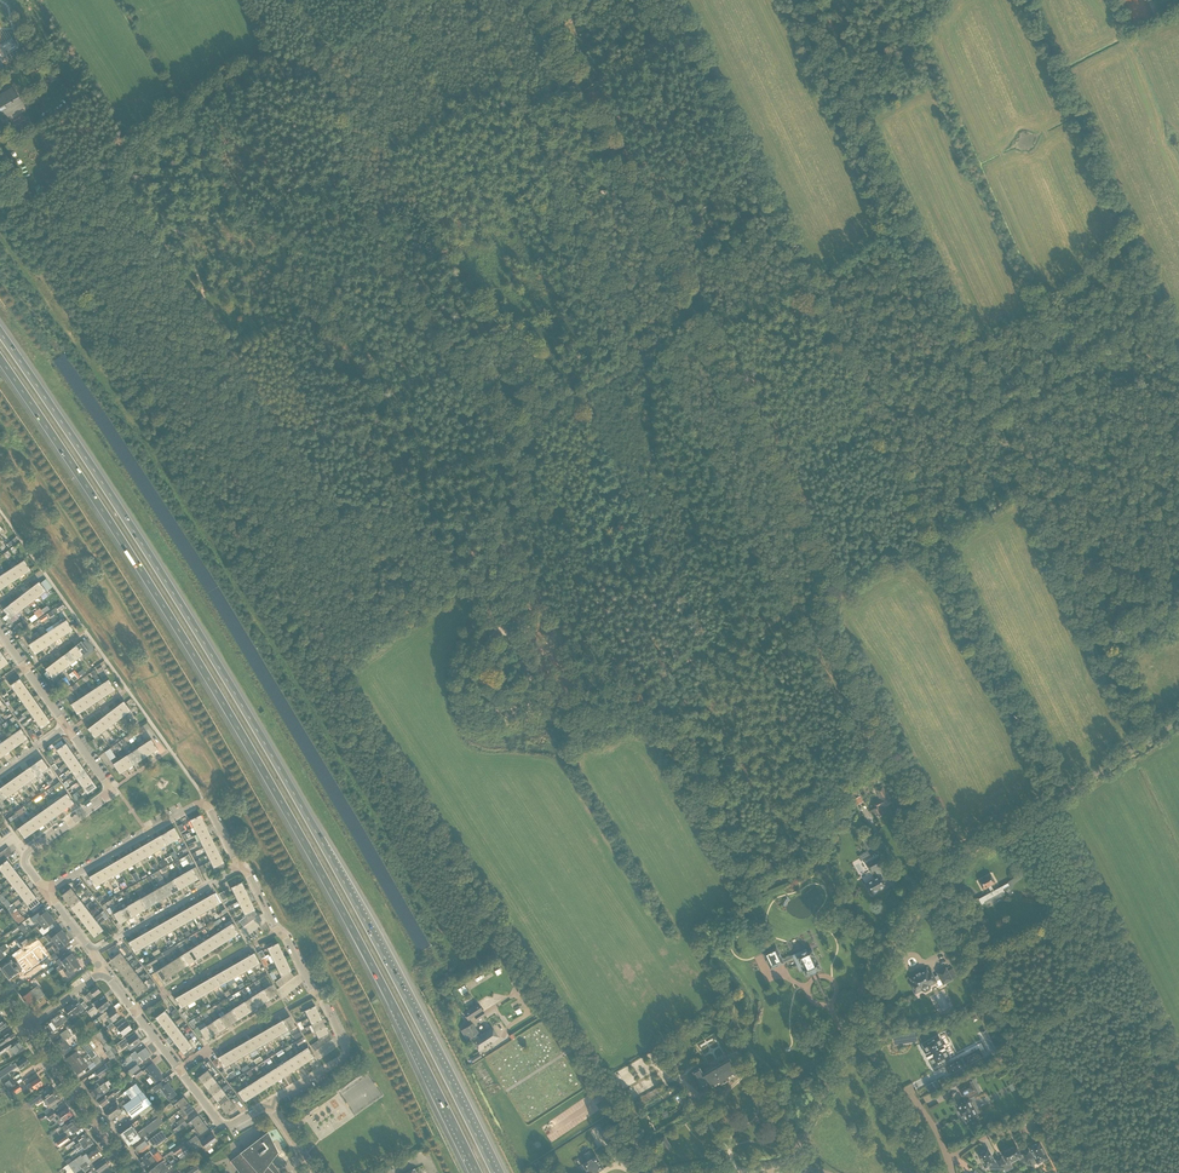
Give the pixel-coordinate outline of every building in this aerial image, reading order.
[(38,54),(26,62),(32,72),(44,64),(38,54)] [(24,107),(13,88),(0,96),(1,99),(0,99),(0,112),(4,119),(24,107)] [(18,564),(24,574),(31,570),(25,560),(18,564)] [(12,569),(18,578),(24,574),(18,564),(12,569)] [(5,573),(12,583),(18,578),(12,569),(5,573)] [(5,587),(12,583),(5,573),(0,576),(0,578),(5,587)] [(47,591),(39,582),(33,586),(40,596),(47,591)] [(27,591),(34,600),(40,596),(33,586),(27,591)] [(21,596),(28,605),(34,600),(27,591),(21,596)] [(15,600),(22,610),(28,605),(21,596),(15,600)] [(9,605),(17,614),(22,610),(15,600),(9,605)] [(9,605),(3,610),(7,615),(9,617),(10,619),(17,614),(9,605)] [(44,613),(41,609),(35,613),(35,614),(38,618),(44,613)] [(60,624),(67,634),(73,630),(67,620),(60,624)] [(21,622),(15,626),(18,630),(24,626),(21,622)] [(54,628),(60,638),(67,634),(60,624),(54,628)] [(48,632),(54,642),(60,638),(54,628),(48,632)] [(41,636),(48,646),(54,642),(48,632),(41,636)] [(41,651),(41,650),(35,641),(32,636),(26,641),(35,655),(41,651)] [(35,641),(41,650),(48,646),(41,636),(35,641)] [(82,641),(76,646),(83,656),(89,651),(91,654),(95,650),(94,648),(90,642),(85,645),(82,641)] [(70,651),(77,660),(83,656),(76,646),(70,651)] [(64,655),(71,665),(77,660),(70,651),(64,655)] [(58,660),(65,669),(71,665),(64,655),(58,660)] [(0,660),(0,670),(9,663),(5,657),(0,660)] [(52,665),(59,674),(65,669),(58,660),(52,665)] [(52,665),(45,669),(53,679),(59,674),(52,665)] [(24,685),(20,679),(10,685),(15,692),(24,685)] [(109,680),(102,684),(109,694),(115,690),(109,680)] [(102,698),(109,694),(102,684),(96,688),(102,698)] [(24,685),(15,692),(19,698),(29,691),(24,685)] [(96,702),(102,698),(96,688),(90,692),(96,702)] [(29,691),(19,698),(24,704),(33,697),(29,691)] [(90,706),(96,702),(90,692),(83,696),(90,706)] [(83,710),(90,706),(83,696),(77,701),(83,710)] [(33,697),(24,704),(28,710),(38,703),(33,697)] [(77,701),(71,705),(77,714),(83,710),(77,701)] [(131,710),(124,701),(118,706),(125,715),(131,710)] [(38,703),(28,710),(32,716),(42,710),(38,703)] [(112,711),(119,720),(125,715),(118,706),(112,711)] [(42,710),(32,716),(37,723),(46,716),(42,710)] [(106,715),(113,724),(119,720),(112,711),(106,715)] [(100,720),(107,729),(113,724),(106,715),(100,720)] [(46,716),(37,723),(41,729),(51,722),(46,716)] [(94,724),(101,734),(107,729),(100,720),(94,724)] [(94,724),(88,729),(95,738),(101,734),(94,724)] [(15,733),(22,743),(28,738),(21,729),(15,733)] [(9,738),(16,747),(22,743),(15,733),(9,738)] [(3,742),(9,752),(16,747),(9,738),(3,742)] [(152,753),(158,749),(152,739),(145,744),(152,753)] [(3,756),(9,752),(3,742),(0,744),(0,751),(3,756)] [(139,748),(145,758),(152,753),(145,744),(141,746),(140,743),(137,745),(139,748)] [(71,750),(66,744),(56,750),(61,757),(71,750)] [(139,748),(132,752),(139,762),(145,758),(139,748)] [(110,759),(115,756),(110,749),(105,752),(110,759)] [(71,750),(61,757),(65,763),(75,756),(71,750)] [(126,756),(133,766),(139,762),(132,752),(126,756)] [(54,762),(49,755),(45,757),(50,764),(54,762)] [(75,756),(65,763),(70,769),(79,762),(75,756)] [(126,770),(133,766),(126,756),(120,760),(126,770)] [(49,768),(42,758),(36,763),(43,772),(49,768)] [(120,774),(126,770),(120,760),(113,764),(120,774)] [(79,762),(70,769),(74,775),(84,768),(79,762)] [(43,772),(36,763),(30,767),(37,777),(43,772)] [(30,767),(24,772),(30,781),(37,777),(30,767)] [(84,768),(74,775),(78,781),(88,775),(84,768)] [(30,781),(24,772),(17,776),(24,786),(30,781)] [(88,775),(78,781),(83,788),(92,781),(88,775)] [(17,776),(11,780),(18,790),(24,786),(17,776)] [(18,790),(11,780),(5,785),(12,794),(18,790)] [(92,781),(83,788),(87,794),(97,787),(92,781)] [(0,788),(0,791),(6,799),(12,794),(5,785),(0,788)] [(884,806),(891,803),(889,799),(890,798),(886,791),(885,792),(883,787),(876,790),(878,794),(878,795),(879,798),(880,798),(882,801),(874,805),(876,808),(871,811),(873,815),(876,814),(878,818),(884,815),(880,806),(884,804),(884,806)] [(77,792),(72,795),(76,800),(81,797),(77,792)] [(61,798),(68,808),(74,803),(67,794),(61,798)] [(856,805),(863,802),(860,797),(853,800),(856,805)] [(55,802),(62,812),(68,808),(61,798),(55,802)] [(49,807),(56,816),(62,812),(55,802),(49,807)] [(43,811),(49,821),(56,816),(49,807),(43,811)] [(36,816),(43,825),(49,821),(43,811),(36,816)] [(204,822),(200,815),(190,820),(193,827),(204,822)] [(30,820),(37,830),(43,825),(36,816),(30,820)] [(24,824),(31,834),(37,830),(30,820),(24,824)] [(207,829),(204,822),(193,827),(197,834),(207,829)] [(18,829),(25,838),(31,834),(24,824),(18,829)] [(180,838),(175,827),(168,831),(174,842),(180,838)] [(211,836),(207,829),(197,834),(200,841),(211,836)] [(161,835),(167,845),(174,842),(168,831),(161,835)] [(155,839),(161,849),(167,845),(161,835),(155,839)] [(863,839),(869,850),(875,846),(869,835),(863,839)] [(214,842),(211,836),(200,841),(203,848),(214,842)] [(148,843),(154,853),(161,849),(155,839),(148,843)] [(217,849),(214,842),(203,848),(207,854),(217,849)] [(142,847),(148,857),(154,853),(148,843),(142,847)] [(135,850),(141,860),(148,857),(142,847),(135,850)] [(221,856),(217,849),(207,854),(210,861),(221,856)] [(129,854),(135,864),(141,860),(135,850),(129,854)] [(122,858),(128,868),(135,864),(129,854),(122,858)] [(224,863),(221,856),(210,861),(213,868),(217,866),(219,870),(226,867),(224,863)] [(875,871),(879,877),(881,875),(881,876),(883,875),(879,868),(885,865),(880,857),(867,864),(872,873),(875,871)] [(116,862),(121,872),(128,868),(122,858),(116,862)] [(7,860),(0,866),(0,870),(3,873),(12,866),(7,860)] [(109,865),(115,876),(121,872),(116,862),(109,865)] [(102,869),(108,879),(115,876),(109,865),(102,869)] [(12,866),(3,873),(7,879),(17,872),(12,866)] [(192,882),(199,878),(193,868),(186,872),(192,882)] [(96,873),(102,883),(108,879),(102,869),(96,873)] [(17,872),(7,879),(12,885),(21,878),(17,872)] [(179,876),(185,886),(192,882),(186,872),(179,876)] [(96,873),(89,877),(95,887),(102,883),(96,873)] [(881,875),(879,877),(866,884),(872,895),(888,886),(881,876),(881,875)] [(994,890),(991,885),(995,883),(991,875),(979,881),(983,889),(988,887),(991,892),(978,899),(982,905),(1005,892),(1003,889),(1010,886),(1008,883),(994,890)] [(173,880),(179,890),(185,886),(179,876),(173,880)] [(21,878),(12,885),(17,891),(26,884),(21,878)] [(166,884),(172,894),(179,890),(173,880),(166,884)] [(245,889),(242,882),(231,888),(235,895),(245,889)] [(26,884),(17,891),(21,897),(31,890),(26,884)] [(160,887),(166,898),(172,894),(166,884),(160,887)] [(153,891),(159,901),(166,898),(160,887),(153,891)] [(71,888),(62,895),(66,901),(76,894),(71,888)] [(249,896),(245,889),(235,895),(238,901),(249,896)] [(31,890),(21,897),(24,901),(26,903),(35,896),(31,890)] [(147,895),(153,905),(159,901),(153,891),(147,895)] [(224,891),(219,894),(223,900),(227,898),(224,891)] [(214,893),(207,897),(213,907),(220,903),(214,893)] [(76,894),(66,901),(71,907),(80,900),(76,894)] [(140,899),(146,909),(153,905),(147,895),(140,899)] [(35,896),(26,903),(31,909),(40,902),(35,896)] [(252,903),(249,896),(238,901),(241,908),(252,903)] [(213,907),(207,897),(201,901),(207,911),(213,907)] [(7,899),(6,899),(3,902),(7,907),(11,904),(7,899)] [(134,903),(139,913),(146,909),(140,899),(134,903)] [(80,900),(71,907),(76,913),(85,906),(80,900)] [(194,905),(200,915),(207,911),(201,901),(194,905)] [(127,906),(133,917),(139,913),(134,903),(127,906)] [(241,908),(245,915),(248,914),(251,912),(254,911),(255,910),(252,903),(241,908)] [(7,907),(7,908),(12,914),(17,910),(12,904),(11,904),(7,907)] [(194,919),(200,915),(194,905),(188,908),(194,919)] [(85,906),(76,913),(80,919),(90,912),(85,906)] [(120,910),(126,920),(133,917),(127,906),(120,910)] [(46,910),(45,911),(43,908),(31,918),(35,923),(38,920),(41,923),(50,916),(46,910)] [(181,912),(187,922),(194,919),(188,908),(181,912)] [(120,910),(114,914),(120,924),(126,920),(120,910)] [(94,918),(85,925),(90,931),(99,924),(96,921),(103,915),(102,914),(104,912),(104,911),(94,918)] [(90,912),(80,919),(85,925),(94,918),(90,912)] [(175,916),(181,926),(187,922),(181,912),(175,916)] [(21,914),(15,918),(18,923),(24,919),(21,914)] [(55,921),(50,916),(41,923),(43,926),(39,929),(43,935),(50,929),(47,927),(55,921)] [(168,920),(174,930),(181,926),(175,916),(168,920)] [(162,924),(168,934),(174,930),(168,920),(162,924)] [(226,927),(232,937),(239,933),(233,923),(226,927)] [(99,924),(90,931),(94,937),(104,930),(99,924)] [(155,927),(161,938),(168,934),(162,924),(155,927)] [(149,931),(154,941),(161,938),(155,927),(149,931)] [(220,932),(226,942),(232,937),(226,927),(220,932)] [(53,940),(56,943),(57,942),(66,935),(61,930),(55,935),(52,931),(45,936),(50,942),(53,940)] [(142,935),(148,945),(154,941),(149,931),(142,935)] [(213,936),(219,946),(226,942),(220,932),(213,936)] [(70,941),(66,935),(57,942),(56,943),(58,946),(55,949),(59,955),(66,950),(63,946),(70,941)] [(135,939),(141,949),(148,945),(142,935),(135,939)] [(24,936),(19,940),(23,945),(28,941),(24,936)] [(207,940),(213,950),(219,946),(213,936),(207,940)] [(135,939),(129,943),(135,953),(141,949),(135,939)] [(200,944),(207,954),(213,950),(207,940),(200,944)] [(267,948),(271,955),(281,950),(278,943),(267,948)] [(194,948),(200,958),(207,954),(200,944),(194,948)] [(0,951),(0,959),(1,958),(5,956),(2,952),(8,948),(6,946),(0,951)] [(38,946),(31,952),(39,963),(41,961),(45,959),(46,958),(41,950),(43,949),(41,946),(39,947),(38,946)] [(815,956),(812,949),(808,951),(807,949),(783,960),(777,947),(764,953),(771,969),(784,963),(784,962),(794,957),(800,970),(803,969),(806,976),(821,969),(818,962),(817,962),(814,957),(815,956)] [(188,952),(194,962),(200,958),(194,948),(188,952)] [(271,955),(274,962),(285,957),(281,950),(271,955)] [(25,956),(24,957),(32,968),(39,963),(31,952),(25,956)] [(120,952),(111,959),(116,966),(125,958),(120,952)] [(181,956),(187,966),(194,962),(188,952),(181,956)] [(22,958),(16,962),(24,974),(32,968),(24,957),(25,956),(23,953),(20,955),(22,958)] [(66,966),(76,959),(72,953),(64,959),(62,956),(56,961),(59,966),(64,963),(66,966)] [(260,963),(254,953),(248,957),(253,967),(260,963)] [(175,960),(181,970),(187,966),(181,956),(175,960)] [(143,964),(146,970),(150,967),(149,966),(158,961),(155,957),(143,964)] [(241,961),(247,971),(253,967),(248,957),(241,961)] [(288,964),(285,957),(274,962),(277,969),(288,964)] [(125,958),(116,966),(120,972),(130,964),(125,958)] [(76,959),(66,966),(68,969),(65,973),(68,977),(75,972),(73,970),(80,964),(76,959)] [(11,960),(1,967),(9,979),(22,970),(17,963),(15,964),(11,960)] [(168,964),(175,974),(181,970),(175,960),(168,964)] [(235,964),(240,974),(247,971),(241,961),(235,964)] [(130,964),(120,972),(125,978),(134,971),(130,965),(130,964)] [(162,968),(168,978),(175,974),(168,964),(162,968)] [(228,968),(234,978),(240,974),(235,964),(228,968)] [(290,971),(291,971),(288,964),(277,969),(281,976),(283,975),(286,973),(290,971)] [(155,972),(162,982),(168,978),(162,968),(155,972)] [(221,972),(227,982),(234,978),(228,968),(221,972)] [(913,982),(910,984),(915,993),(921,989),(925,991),(930,989),(930,985),(937,981),(936,981),(941,979),(944,984),(952,979),(946,968),(937,973),(938,975),(934,977),(932,972),(929,974),(927,970),(921,973),(920,972),(917,974),(917,975),(911,978),(913,982)] [(134,971),(125,978),(130,984),(139,977),(134,971)] [(215,976),(221,986),(227,982),(221,972),(215,976)] [(208,979),(214,990),(221,986),(215,976),(208,979)] [(139,977),(130,984),(134,990),(143,983),(139,977)] [(202,983),(208,993),(214,990),(208,979),(202,983)] [(143,983),(134,990),(139,996),(148,989),(143,983)] [(195,987),(201,997),(208,993),(202,983),(195,987)] [(264,989),(270,999),(277,995),(271,985),(264,989)] [(22,997),(28,1006),(36,1001),(35,999),(43,994),(37,986),(22,997)] [(88,1001),(101,991),(96,986),(90,991),(91,992),(88,994),(87,994),(85,995),(88,1001)] [(189,991),(194,1001),(201,997),(195,987),(189,991)] [(258,993),(264,1003),(270,999),(264,989),(258,993)] [(182,994),(188,1005),(194,1001),(189,991),(182,994)] [(251,997),(258,1007),(264,1003),(258,993),(251,997)] [(182,994),(175,998),(181,1008),(188,1005),(182,994)] [(245,1001),(251,1011),(258,1007),(251,997),(245,1001)] [(97,1000),(92,1004),(94,1007),(96,1006),(101,1013),(108,1008),(107,1006),(110,1004),(106,998),(99,1002),(97,1000)] [(243,1013),(245,1015),(251,1011),(245,1001),(239,1005),(243,1013)] [(74,1003),(65,1009),(66,1010),(65,1011),(67,1014),(68,1013),(71,1017),(79,1010),(81,1012),(84,1010),(79,1003),(75,1005),(74,1003)] [(464,1013),(468,1020),(483,1011),(478,1004),(464,1013)] [(234,1013),(238,1019),(245,1015),(243,1013),(239,1005),(232,1009),(232,1010),(234,1013)] [(319,1012),(315,1005),(305,1011),(308,1018),(319,1012)] [(116,1017),(119,1015),(114,1009),(109,1013),(108,1014),(106,1011),(104,1013),(98,1018),(100,1020),(105,1017),(110,1024),(117,1018),(116,1017)] [(226,1014),(232,1024),(238,1019),(234,1013),(232,1010),(226,1014)] [(165,1011),(156,1018),(160,1024),(170,1017),(165,1011)] [(189,1018),(184,1012),(181,1014),(186,1021),(189,1018)] [(322,1019),(319,1012),(308,1018),(312,1025),(322,1019)] [(219,1018),(226,1028),(232,1024),(226,1014),(220,1018),(219,1018)] [(42,1026),(45,1030),(61,1018),(59,1015),(51,1020),(50,1020),(42,1026)] [(290,1016),(283,1020),(289,1030),(296,1026),(290,1016)] [(170,1017),(160,1024),(165,1030),(174,1023),(170,1017)] [(45,1030),(49,1036),(54,1032),(55,1033),(57,1031),(58,1030),(56,1028),(64,1022),(61,1018),(45,1030)] [(188,1022),(193,1029),(196,1027),(194,1024),(197,1022),(194,1018),(188,1022)] [(213,1022),(219,1032),(226,1028),(219,1018),(213,1022)] [(315,1031),(325,1026),(322,1019),(312,1025),(315,1031)] [(277,1024),(283,1034),(289,1030),(283,1020),(277,1024)] [(126,1021),(115,1030),(121,1037),(132,1029),(126,1021)] [(207,1026),(213,1036),(219,1032),(213,1022),(207,1026)] [(174,1023),(165,1030),(170,1036),(179,1029),(174,1023)] [(270,1027),(276,1038),(283,1034),(277,1024),(270,1027)] [(467,1040),(471,1038),(471,1037),(473,1040),(472,1040),(479,1051),(499,1038),(492,1028),(478,1037),(476,1034),(478,1033),(472,1024),(461,1031),(467,1040)] [(114,1025),(105,1031),(108,1035),(113,1032),(112,1031),(116,1028),(114,1025)] [(200,1030),(206,1040),(213,1036),(207,1026),(200,1030)] [(329,1033),(325,1026),(315,1031),(318,1038),(321,1037),(324,1035),(328,1034),(329,1033)] [(264,1031),(269,1041),(276,1038),(270,1027),(264,1031)] [(54,1043),(62,1053),(70,1047),(65,1040),(72,1035),(67,1029),(61,1034),(63,1037),(54,1043)] [(179,1029),(170,1036),(174,1042),(184,1035),(179,1029)] [(3,1036),(4,1037),(0,1039),(0,1048),(8,1042),(16,1036),(12,1030),(3,1036)] [(257,1035),(263,1045),(269,1041),(264,1031),(257,1035)] [(125,1038),(119,1042),(121,1045),(123,1048),(126,1045),(129,1043),(132,1048),(141,1041),(136,1034),(127,1040),(125,1038)] [(184,1035),(174,1042),(179,1048),(188,1041),(184,1035)] [(250,1039),(256,1049),(263,1045),(257,1035),(250,1039)] [(939,1037),(923,1045),(927,1053),(926,1054),(928,1059),(930,1058),(934,1066),(944,1061),(947,1065),(945,1066),(949,1074),(964,1066),(964,1065),(967,1064),(983,1056),(979,1048),(963,1057),(960,1059),(960,1058),(952,1063),(949,1058),(950,1058),(945,1050),(948,1048),(946,1044),(943,1045),(939,1037)] [(990,1037),(985,1039),(989,1048),(995,1046),(990,1037)] [(18,1039),(11,1044),(10,1042),(0,1050),(0,1051),(2,1054),(8,1049),(13,1056),(24,1048),(18,1039)] [(244,1043),(250,1053),(256,1049),(250,1039),(244,1043)] [(179,1048),(184,1054),(186,1057),(195,1051),(192,1047),(193,1047),(188,1041),(179,1048)] [(237,1046),(243,1057),(250,1053),(244,1043),(237,1046)] [(231,1050),(237,1060),(243,1057),(237,1046),(231,1050)] [(143,1061),(151,1055),(146,1047),(138,1053),(136,1051),(130,1055),(134,1061),(139,1057),(143,1061)] [(302,1052),(308,1061),(315,1057),(308,1047),(302,1052)] [(224,1054),(230,1064),(237,1060),(231,1050),(224,1054)] [(77,1051),(66,1059),(72,1066),(82,1059),(77,1051)] [(97,1055),(94,1051),(88,1054),(92,1059),(97,1055)] [(295,1056),(302,1066),(308,1061),(302,1052),(295,1056)] [(473,1063),(482,1057),(480,1053),(471,1059),(473,1063)] [(224,1054),(218,1058),(224,1068),(230,1064),(224,1054)] [(289,1060),(295,1070),(302,1066),(295,1056),(289,1060)] [(0,1072),(0,1079),(18,1066),(21,1071),(24,1069),(24,1068),(29,1064),(24,1057),(16,1063),(12,1066),(11,1064),(0,1072)] [(729,1077),(738,1072),(731,1058),(704,1074),(700,1068),(694,1071),(702,1086),(709,1082),(712,1087),(721,1082),(722,1084),(730,1079),(729,1077)] [(82,1059),(72,1066),(77,1074),(88,1066),(82,1059)] [(210,1060),(206,1063),(215,1074),(218,1071),(210,1060)] [(283,1064),(289,1074),(295,1070),(289,1060),(283,1064)] [(162,1076),(152,1063),(146,1067),(150,1072),(148,1074),(154,1082),(158,1080),(157,1080),(162,1076)] [(131,1075),(134,1073),(140,1068),(137,1064),(128,1071),(131,1075)] [(276,1068),(283,1078),(289,1074),(283,1064),(276,1068)] [(96,1072),(99,1077),(109,1070),(105,1065),(96,1072)] [(137,1077),(143,1072),(140,1068),(134,1073),(137,1077)] [(270,1072),(276,1082),(283,1078),(276,1068),(270,1072)] [(208,1070),(198,1077),(203,1083),(212,1076),(208,1070)] [(263,1076),(270,1086),(276,1082),(270,1072),(263,1076)] [(960,1084),(971,1078),(969,1075),(958,1080),(960,1084)] [(212,1076),(203,1083),(208,1089),(217,1082),(212,1076)] [(257,1080),(263,1090),(270,1086),(263,1076),(257,1080)] [(10,1077),(2,1082),(8,1090),(15,1084),(10,1077)] [(43,1083),(39,1077),(30,1082),(31,1083),(27,1085),(29,1089),(33,1086),(35,1089),(43,1083)] [(176,1094),(176,1093),(167,1082),(165,1084),(163,1080),(152,1088),(155,1092),(161,1088),(166,1096),(169,1100),(176,1094)] [(251,1084),(257,1094),(263,1090),(257,1080),(251,1084)] [(96,1083),(88,1089),(95,1100),(104,1094),(104,1093),(110,1089),(105,1082),(99,1087),(96,1083)] [(217,1082),(208,1089),(212,1095),(222,1088),(217,1082)] [(967,1122),(978,1116),(976,1112),(977,1111),(972,1101),(971,1102),(966,1094),(974,1090),(970,1082),(959,1088),(965,1100),(957,1104),(961,1110),(959,1111),(962,1116),(963,1115),(967,1122)] [(151,1103),(136,1083),(125,1091),(132,1099),(122,1106),(123,1108),(121,1109),(116,1103),(105,1111),(111,1119),(124,1109),(127,1114),(129,1113),(132,1117),(145,1107),(146,1108),(151,1103)] [(244,1088),(251,1098),(257,1094),(251,1084),(244,1088)] [(15,1093),(22,1089),(19,1085),(12,1089),(15,1093)] [(222,1088),(212,1095),(217,1101),(226,1094),(222,1088)] [(238,1092),(244,1102),(251,1098),(244,1088),(238,1092)] [(663,1098),(670,1094),(667,1089),(660,1093),(657,1088),(638,1099),(640,1101),(631,1106),(633,1109),(635,1113),(641,1109),(639,1105),(660,1093),(663,1098)] [(54,1089),(44,1097),(51,1106),(53,1109),(58,1106),(56,1103),(61,1099),(54,1089)] [(99,1103),(99,1104),(100,1106),(102,1106),(102,1107),(109,1102),(106,1097),(108,1096),(109,1098),(115,1094),(113,1090),(98,1101),(99,1103)] [(226,1094),(217,1101),(222,1107),(231,1100),(226,1094)] [(35,1103),(42,1099),(40,1095),(33,1100),(35,1103)] [(177,1102),(182,1109),(189,1103),(184,1097),(177,1102)] [(231,1100),(222,1107),(226,1113),(236,1106),(231,1100)] [(194,1109),(189,1103),(182,1109),(179,1110),(184,1117),(194,1109)] [(59,1115),(58,1117),(62,1122),(62,1123),(73,1115),(67,1107),(58,1114),(59,1115)] [(50,1120),(57,1115),(54,1110),(46,1115),(50,1120)] [(194,1128),(203,1122),(198,1115),(191,1121),(196,1127),(194,1128)] [(134,1123),(120,1133),(129,1146),(142,1137),(142,1138),(143,1137),(164,1122),(159,1116),(138,1132),(134,1127),(136,1125),(134,1123)] [(65,1132),(67,1130),(78,1122),(75,1117),(61,1127),(65,1132)] [(177,1127),(179,1130),(187,1124),(185,1121),(177,1127)] [(78,1122),(67,1130),(65,1132),(66,1133),(67,1132),(69,1132),(70,1131),(69,1130),(70,1129),(73,1134),(82,1128),(78,1122)] [(208,1128),(203,1122),(194,1128),(199,1135),(208,1128)] [(608,1131),(603,1124),(598,1128),(602,1135),(608,1131)] [(162,1131),(149,1140),(154,1147),(167,1138),(162,1131)] [(229,1162),(238,1172),(275,1172),(265,1163),(276,1152),(271,1146),(274,1144),(268,1132),(229,1162)] [(75,1145),(76,1148),(82,1144),(81,1144),(89,1138),(86,1133),(77,1139),(80,1142),(75,1145)] [(60,1147),(70,1139),(66,1134),(57,1141),(60,1147)] [(217,1140),(212,1134),(205,1139),(204,1137),(197,1142),(200,1147),(203,1145),(207,1150),(212,1147),(210,1145),(217,1140)] [(196,1135),(185,1144),(188,1148),(199,1140),(196,1135)] [(143,1137),(142,1138),(143,1138),(132,1146),(139,1155),(150,1146),(143,1137)] [(666,1152),(672,1149),(664,1137),(655,1142),(658,1148),(662,1145),(666,1152)] [(81,1144),(82,1144),(76,1148),(75,1149),(76,1151),(83,1147),(85,1149),(93,1143),(89,1138),(81,1144)] [(1033,1166),(1033,1165),(1037,1162),(1038,1163),(1048,1158),(1040,1142),(1036,1144),(1036,1143),(1033,1145),(1033,1146),(1030,1148),(1031,1150),(1026,1152),(1025,1151),(1033,1166)] [(176,1154),(185,1148),(182,1143),(173,1150),(176,1154)] [(1021,1155),(1016,1144),(1009,1148),(1015,1160),(1019,1158),(1022,1164),(1032,1165),(1033,1166),(1025,1151),(1026,1153),(1021,1155)] [(102,1155),(96,1147),(96,1148),(94,1146),(69,1165),(75,1172),(76,1172),(82,1168),(85,1172),(103,1158),(101,1156),(102,1155)] [(981,1152),(978,1154),(985,1167),(989,1166),(990,1169),(1004,1168),(1006,1172),(998,1156),(999,1158),(994,1161),(988,1148),(985,1150),(984,1149),(981,1151),(981,1152)] [(998,1156),(1006,1172),(1006,1171),(1013,1167),(1010,1163),(1015,1160),(1009,1148),(1002,1152),(1007,1162),(1002,1164),(998,1156)] [(157,1161),(163,1157),(158,1151),(153,1155),(157,1161)] [(604,1168),(596,1156),(593,1158),(589,1151),(584,1154),(587,1160),(586,1160),(587,1161),(582,1164),(587,1172),(596,1172),(604,1168)] [(145,1154),(139,1159),(145,1168),(151,1163),(155,1160),(152,1156),(148,1159),(145,1154)] [(94,1166),(86,1172),(87,1172),(91,1172),(92,1172),(96,1171),(97,1170),(99,1172),(109,1166),(108,1165),(108,1164),(107,1162),(106,1162),(103,1159),(94,1166)] [(147,1172),(160,1172),(162,1170),(164,1168),(166,1166),(163,1161),(147,1172)] [(173,1167),(170,1163),(166,1166),(164,1168),(162,1170),(160,1172),(164,1172),(173,1167)]
